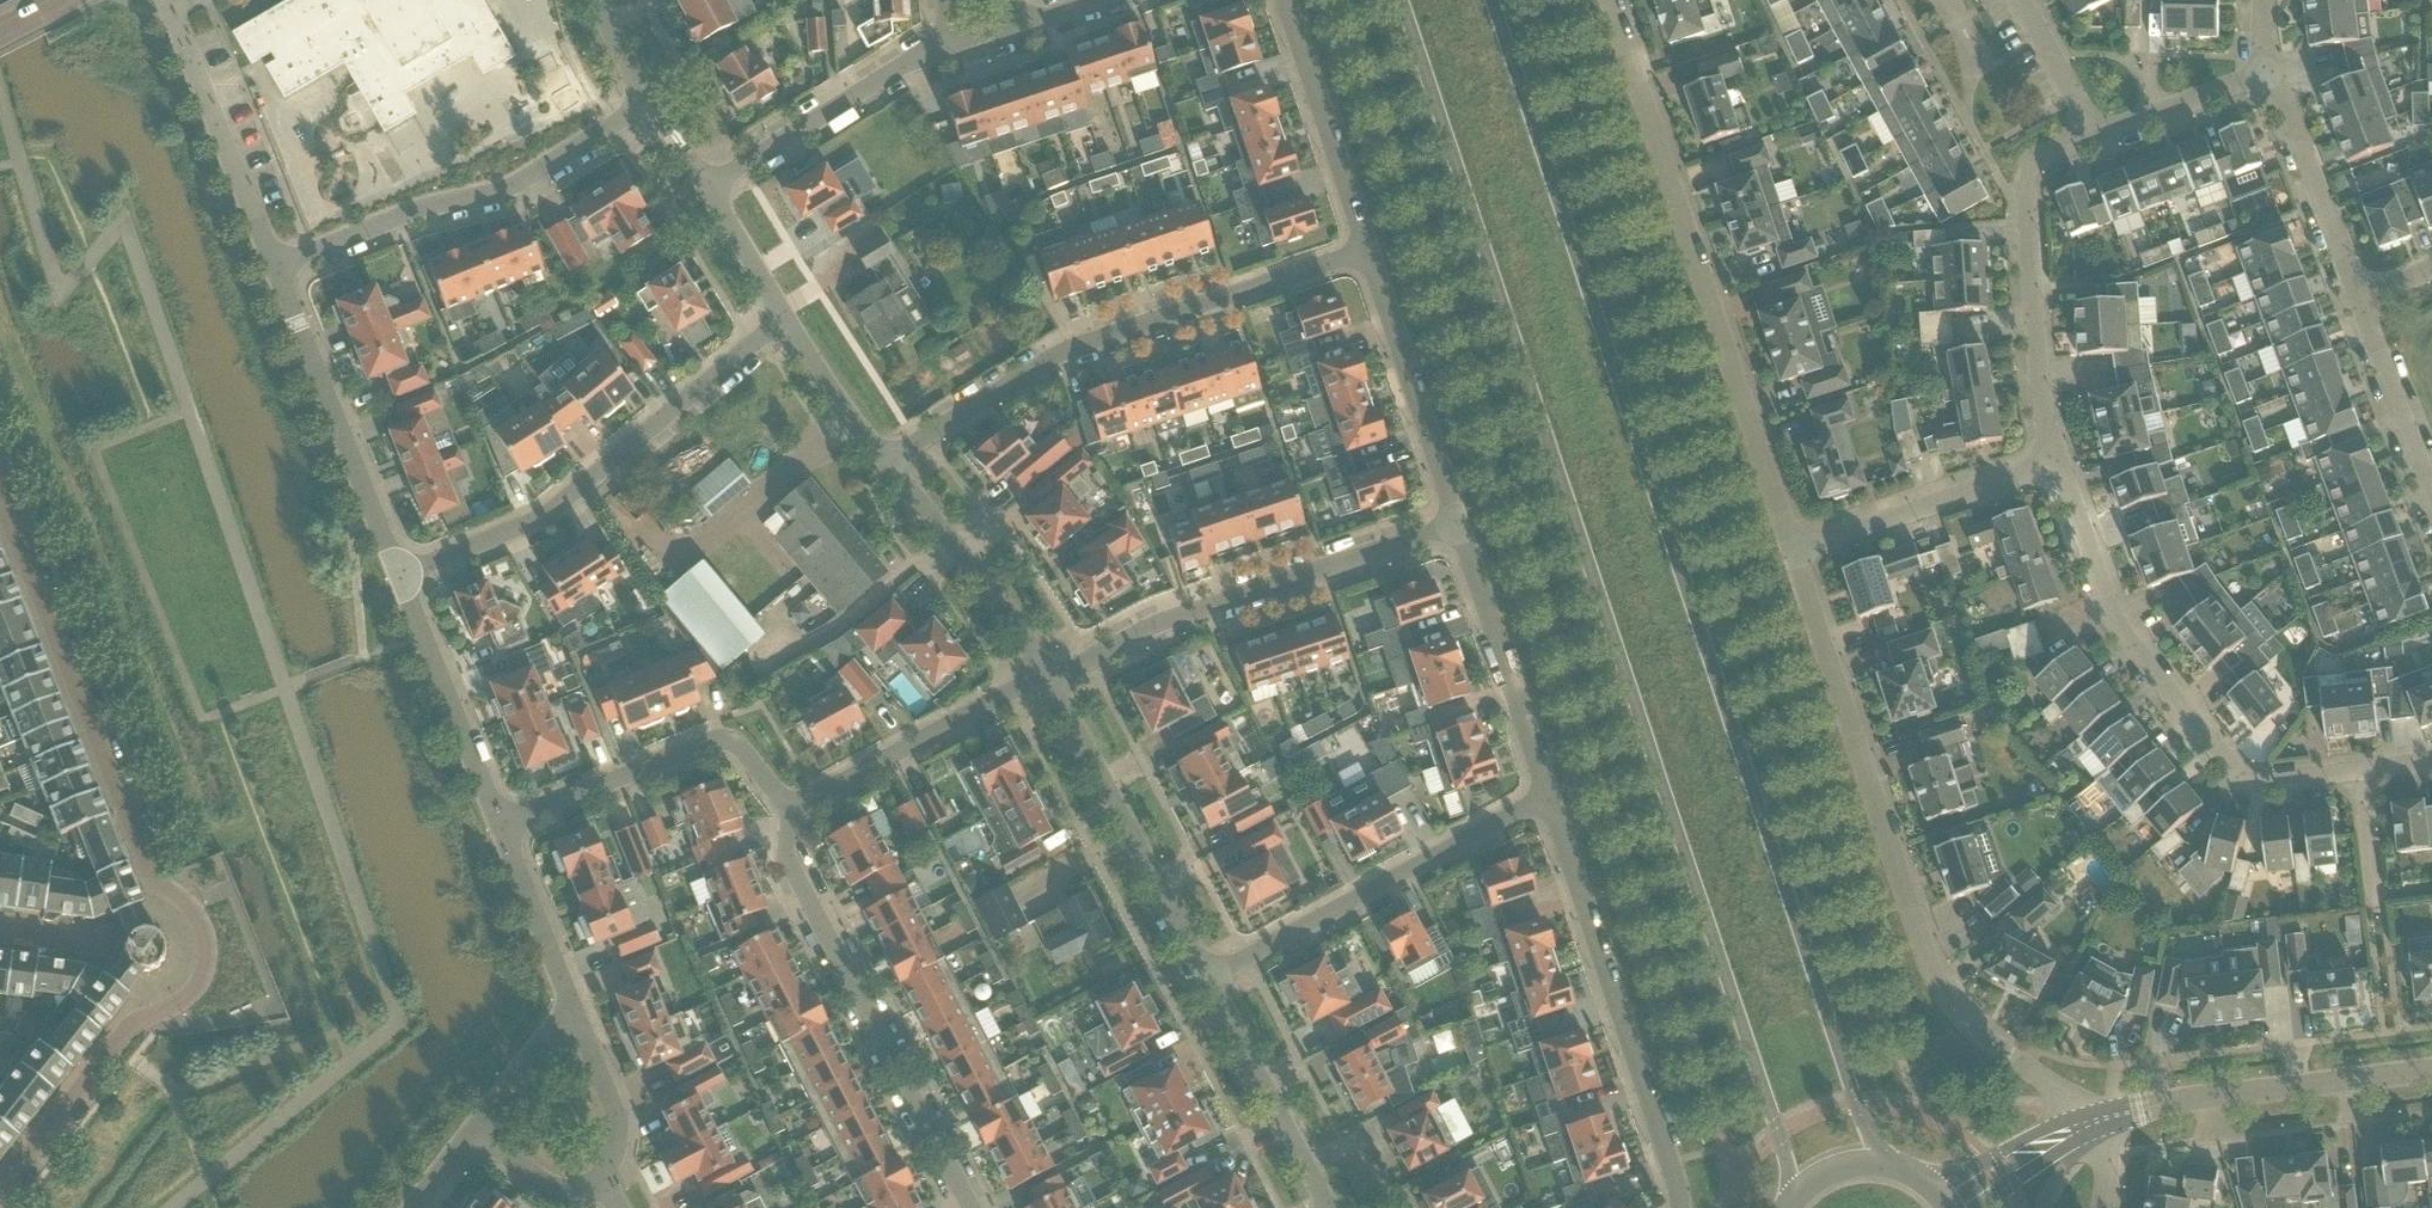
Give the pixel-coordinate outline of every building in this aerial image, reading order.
[(233,34),(251,64),(271,53),(276,62),(266,68),(284,98),(344,63),(384,133),(415,115),(403,95),(472,55),(483,75),(514,57),(481,0),(291,0),(233,34)] [(677,2),(688,24),(685,25),(686,28),(685,32),(688,39),(693,41),(694,43),(698,42),(699,43),(736,24),(726,5),(737,0),(681,0),(677,2)] [(906,0),(873,0),(874,19),(856,30),(867,49),(892,35),(891,23),(908,21),(908,19),(909,19),(908,0),(906,0)] [(1714,14),(1709,0),(1656,0),(1660,12),(1658,13),(1663,28),(1665,27),(1671,44),(1705,33),(1700,19),(1714,14)] [(1817,2),(1833,30),(1878,5),(1876,1),(1877,0),(1821,0),(1817,2)] [(2074,21),(2111,0),(2062,0),(2074,21)] [(2126,4),(2125,28),(2141,29),(2141,5),(2141,0),(2126,0),(2126,4)] [(2191,0),(2164,0),(2163,36),(2191,37),(2191,0)] [(2219,0),(2191,0),(2191,37),(2200,37),(2200,39),(2210,39),(2210,37),(2219,37),(2219,0)] [(2307,22),(2356,16),(2369,14),(2367,0),(2304,0),(2307,22)] [(1894,32),(1893,32),(1887,21),(1891,19),(1884,7),(1881,9),(1878,5),(1833,30),(1848,58),(1894,32)] [(1190,24),(1199,51),(1249,35),(1248,30),(1252,29),(1246,11),(1242,13),(1240,7),(1190,24)] [(843,27),(842,11),(831,12),(832,28),(843,27)] [(2359,42),(2356,16),(2307,22),(2311,49),(2342,44),(2346,62),(2376,55),(2372,39),(2359,42)] [(824,20),(806,21),(808,53),(826,51),(824,20)] [(1113,33),(1114,36),(1129,82),(1155,73),(1153,65),(1143,35),(1139,25),(1113,33)] [(1896,30),(1893,32),(1894,32),(1848,58),(1864,85),(1912,59),(1896,30)] [(1808,44),(1802,31),(1786,39),(1792,52),(1808,44)] [(1258,62),(1249,35),(1199,51),(1208,78),(1195,82),(1200,97),(1227,88),(1222,74),(1258,62)] [(1129,82),(1114,36),(1089,44),(1104,90),(1129,82)] [(1104,90),(1089,44),(1065,52),(1069,64),(1068,64),(1083,109),(1085,109),(1081,97),(1104,90)] [(1814,57),(1808,44),(1792,52),(1798,65),(1814,57)] [(1159,65),(1175,59),(1170,46),(1154,52),(1159,65)] [(744,50),(716,68),(724,81),(720,84),(737,112),(755,101),(757,104),(759,103),(764,104),(770,99),(771,95),(776,87),(758,59),(752,63),(744,50)] [(1745,72),(1739,53),(1721,59),(1698,67),(1704,84),(1686,90),(1704,144),(1727,137),(1741,132),(1740,132),(1752,128),(1746,108),(1734,112),(1723,79),(1745,72)] [(2330,115),(2389,93),(2379,68),(2376,55),(2346,62),(2350,79),(2320,90),(2322,94),(2320,94),(2320,93),(2319,94),(2326,114),(2327,113),(2327,112),(2329,112),(2330,115)] [(485,74),(497,96),(527,80),(516,58),(485,74)] [(1928,87),(1912,59),(1864,85),(1879,113),(1924,88),(1925,89),(1928,87)] [(1083,109),(1068,64),(1044,72),(1059,117),(1083,109)] [(1059,117),(1044,72),(1019,80),(1034,125),(1059,117)] [(1034,125),(1019,80),(995,88),(1010,133),(1034,125)] [(1010,133),(995,88),(972,96),(971,93),(969,93),(985,142),(1010,133)] [(1232,102),(1227,88),(1200,97),(1205,112),(1216,108),(1225,133),(1276,116),(1268,90),(1232,102)] [(1931,100),(1925,89),(1924,88),(1879,113),(1895,141),(1940,116),(1937,111),(1941,109),(1934,98),(1931,100)] [(1807,99),(1813,112),(1829,104),(1823,92),(1807,99)] [(985,142),(969,93),(945,101),(948,112),(958,142),(961,150),(985,142)] [(2339,139),(2385,122),(2398,117),(2389,93),(2330,115),(2339,139)] [(2413,95),(2413,111),(2429,110),(2429,94),(2413,95)] [(1836,117),(1829,104),(1813,112),(1820,125),(1836,117)] [(2430,126),(2429,110),(2413,111),(2414,127),(2430,126)] [(1276,117),(1276,116),(1225,133),(1232,131),(1242,162),(1235,164),(1235,165),(1287,148),(1287,147),(1280,149),(1270,118),(1276,117)] [(1942,120),(1940,116),(1895,141),(1910,169),(1955,143),(1948,131),(1952,129),(1946,118),(1942,120)] [(2394,147),(2385,122),(2339,139),(2348,164),(2394,147)] [(2224,144),(2211,149),(2210,150),(2222,181),(2238,175),(2239,179),(2254,174),(2253,170),(2262,166),(2247,124),(2220,134),(2224,144)] [(1159,137),(1149,140),(1154,154),(1164,151),(1159,137)] [(2210,150),(2211,149),(2207,139),(2180,150),(2180,149),(2179,149),(2195,192),(2222,181),(2210,150)] [(1154,154),(1149,140),(1139,144),(1144,157),(1154,154)] [(1957,147),(1955,143),(1910,169),(1925,196),(1973,170),(1973,168),(1970,170),(1964,159),(1967,157),(1961,145),(1957,147)] [(1841,153),(1847,166),(1863,158),(1857,145),(1841,153)] [(1729,220),(1729,222),(1780,205),(1767,165),(1772,164),(1766,146),(1731,157),(1737,175),(1739,175),(1741,181),(1719,189),(1724,205),(1720,206),(1725,221),(1729,220)] [(1295,174),(1287,148),(1235,165),(1243,189),(1231,193),(1237,209),(1264,200),(1259,186),(1295,174)] [(2195,192),(2179,149),(2152,160),(2167,202),(2195,192)] [(1100,157),(1105,170),(1115,167),(1110,153),(1100,157)] [(1105,170),(1100,157),(1090,160),(1095,174),(1105,170)] [(1167,157),(1154,162),(1157,173),(1171,169),(1167,157)] [(1869,171),(1863,158),(1847,166),(1853,179),(1869,171)] [(2167,202),(2152,160),(2124,170),(2140,212),(2167,202)] [(1203,161),(1192,164),(1196,178),(1208,174),(1203,161)] [(1157,173),(1154,162),(1140,166),(1144,178),(1157,173)] [(792,186),(784,191),(801,220),(819,210),(823,218),(822,218),(832,235),(862,217),(853,202),(859,198),(842,170),(831,177),(825,167),(817,172),(813,166),(807,170),(806,168),(794,176),(795,177),(788,181),(792,186)] [(1052,174),(1057,187),(1067,183),(1062,170),(1052,174)] [(1989,197),(1973,170),(1925,196),(1941,224),(1989,197)] [(2140,212),(2124,170),(2124,171),(2096,181),(2100,191),(2101,191),(2113,222),(2140,212)] [(1057,187),(1052,174),(1042,178),(1047,191),(1057,187)] [(1115,174),(1102,179),(1106,190),(1119,186),(1115,174)] [(2414,184),(2413,184),(2426,219),(2425,219),(2430,230),(2431,229),(2431,177),(2414,184)] [(2407,226),(2425,219),(2426,219),(2413,184),(2414,184),(2412,178),(2361,197),(2380,249),(2411,237),(2407,226)] [(565,223),(548,233),(570,270),(586,261),(578,246),(589,239),(590,242),(592,241),(606,231),(621,254),(651,235),(636,212),(642,209),(634,195),(624,179),(604,191),(601,185),(584,195),(588,201),(571,212),(576,218),(565,225),(565,223)] [(1106,190),(1102,179),(1088,183),(1092,195),(1106,190)] [(2101,191),(2100,191),(2087,196),(2083,186),(2057,196),(2072,237),(2078,235),(2080,239),(2094,234),(2093,230),(2113,222),(2101,191)] [(961,187),(942,190),(944,202),(963,199),(961,187)] [(1068,204),(1063,193),(1050,198),(1054,209),(1068,204)] [(1019,199),(1010,204),(1018,217),(1027,212),(1019,199)] [(1867,207),(1873,221),(1889,213),(1882,199),(1867,207)] [(1269,214),(1264,200),(1237,209),(1241,224),(1253,220),(1258,237),(1259,237),(1262,247),(1272,244),(1273,244),(1287,239),(1288,243),(1301,238),(1300,235),(1314,230),(1313,226),(1316,225),(1310,204),(1306,206),(1305,201),(1269,214)] [(1018,217),(1010,204),(1001,210),(1009,223),(1018,217)] [(1197,204),(1170,213),(1185,257),(1212,248),(1197,204)] [(1794,246),(1780,205),(1729,222),(1740,255),(1748,252),(1749,256),(1761,252),(1760,248),(1777,242),(1779,251),(1778,251),(1784,269),(1818,258),(1812,240),(1794,246)] [(1185,257),(1170,213),(1144,221),(1159,266),(1185,257)] [(1896,227),(1889,213),(1873,221),(1877,228),(1896,227)] [(1159,266),(1144,221),(1118,230),(1133,274),(1159,266)] [(510,230),(500,234),(519,281),(543,271),(525,225),(523,226),(522,223),(511,227),(513,230),(511,231),(510,230)] [(2223,224),(2209,230),(2214,243),(2228,237),(2223,224)] [(1040,256),(1026,260),(1035,287),(1048,282),(1054,300),(1057,299),(1058,301),(1082,293),(1067,247),(1061,230),(1042,236),(1036,246),(1040,256)] [(1133,274),(1118,230),(1092,238),(1107,283),(1133,274)] [(2214,243),(2209,230),(2194,235),(2199,248),(2214,243)] [(2237,249),(2246,273),(2296,255),(2287,230),(2237,249)] [(1932,249),(1934,281),(1986,277),(1983,244),(1946,246),(1945,231),(1914,233),(1915,250),(1932,249)] [(519,281),(500,234),(489,239),(489,240),(486,241),(485,237),(474,242),(494,291),(519,281)] [(880,283),(851,302),(881,350),(901,338),(913,330),(930,320),(909,287),(889,255),(893,252),(883,236),(856,252),(866,269),(870,267),(880,283)] [(1107,283),(1092,238),(1067,247),(1082,293),(1083,292),(1082,291),(1107,283)] [(494,291),(474,242),(464,246),(466,249),(463,250),(462,249),(451,254),(470,301),(494,291)] [(2168,245),(2154,250),(2159,263),(2173,258),(2168,245)] [(2159,263),(2154,250),(2140,255),(2145,268),(2159,263)] [(470,301),(451,254),(441,258),(441,259),(439,260),(438,256),(428,261),(429,264),(427,265),(445,310),(470,301)] [(2297,256),(2296,255),(2246,273),(2256,298),(2305,279),(2296,256),(2297,256)] [(657,307),(675,335),(681,331),(691,347),(710,335),(700,319),(708,314),(679,268),(646,289),(636,295),(647,313),(657,307)] [(1760,315),(1771,349),(1819,333),(1806,293),(1813,291),(1808,273),(1771,286),(1776,303),(1778,303),(1780,308),(1760,315)] [(2210,288),(2204,273),(2189,278),(2195,293),(2210,288)] [(1986,280),(1986,277),(1934,281),(1936,313),(1920,314),(1921,330),(1952,328),(1951,313),(1988,311),(1987,292),(1989,292),(1988,280),(1986,280)] [(2314,303),(2305,279),(2256,298),(2265,322),(2314,303)] [(338,306),(332,308),(339,324),(344,322),(349,333),(355,347),(429,317),(422,301),(400,310),(397,302),(388,298),(380,301),(375,289),(364,293),(359,283),(344,289),(348,299),(337,304),(338,306)] [(2076,304),(2078,330),(2141,326),(2138,284),(2107,286),(2108,301),(2076,304)] [(2215,303),(2210,288),(2195,293),(2200,308),(2215,303)] [(1290,331),(1278,335),(1287,362),(1315,353),(1310,340),(1346,328),(1345,323),(1348,322),(1342,302),(1338,303),(1337,299),(1322,303),(1321,300),(1308,304),(1310,308),(1295,312),(1295,313),(1285,316),(1290,331)] [(2323,328),(2314,303),(2265,322),(2274,347),(2323,328)] [(531,313),(538,326),(551,320),(544,307),(531,313)] [(538,326),(531,313),(519,320),(526,333),(538,326)] [(411,347),(409,341),(404,329),(429,318),(429,317),(355,347),(355,349),(350,352),(356,368),(362,365),(368,380),(386,373),(389,380),(388,380),(395,397),(427,384),(420,367),(407,372),(405,366),(406,365),(400,352),(411,347)] [(2207,327),(2213,342),(2228,336),(2222,321),(2207,327)] [(550,328),(557,341),(570,334),(563,322),(550,328)] [(2143,351),(2141,326),(2078,330),(2078,334),(2077,334),(2076,333),(2075,333),(2076,354),(2078,354),(2078,353),(2079,352),(2080,357),(2112,354),(2115,371),(2150,365),(2147,351),(2143,351)] [(1953,345),(1952,328),(1921,330),(1922,347),(1953,345)] [(2332,352),(2323,328),(2274,347),(2283,371),(2332,352)] [(486,338),(493,351),(505,344),(498,331),(486,338)] [(1827,357),(1819,333),(1771,349),(1783,383),(1804,376),(1805,381),(1803,382),(1808,400),(1850,386),(1845,368),(1841,370),(1836,354),(1827,357)] [(2233,351),(2228,336),(2213,342),(2218,357),(2233,351)] [(619,344),(643,373),(656,362),(641,344),(639,345),(635,344),(628,337),(619,344)] [(493,351),(486,338),(473,345),(480,358),(493,351)] [(1258,390),(1244,345),(1217,354),(1232,399),(1258,390)] [(598,350),(578,367),(615,412),(624,405),(624,400),(634,392),(625,382),(636,373),(615,347),(604,356),(598,350)] [(1945,404),(1958,401),(1958,400),(1993,393),(1984,347),(1949,353),(1956,390),(1943,392),(1945,404)] [(2342,377),(2332,352),(2283,371),(2292,395),(2342,377)] [(1315,353),(1287,362),(1292,377),(1300,375),(1303,374),(1305,380),(1311,398),(1364,381),(1355,355),(1319,367),(1315,353)] [(1232,399),(1217,354),(1191,363),(1206,407),(1232,399)] [(1206,407),(1191,363),(1165,371),(1180,416),(1206,407)] [(470,371),(477,384),(490,377),(483,364),(470,371)] [(2150,365),(2115,371),(2118,391),(2091,397),(2094,409),(2090,410),(2094,427),(2098,426),(2098,429),(2143,418),(2161,413),(2150,365)] [(615,412),(578,367),(557,384),(559,386),(549,395),(554,400),(553,401),(570,424),(583,415),(592,426),(602,418),(607,419),(615,412)] [(2240,369),(2225,375),(2231,390),(2246,384),(2240,369)] [(1180,416),(1165,371),(1139,380),(1154,424),(1180,416)] [(2351,401),(2342,377),(2292,395),(2301,420),(2351,401)] [(1154,424),(1139,380),(1114,388),(1114,386),(1113,387),(1128,433),(1154,424)] [(1311,398),(1305,400),(1316,432),(1375,413),(1374,412),(1368,414),(1358,384),(1364,382),(1364,381),(1311,398)] [(2252,399),(2246,384),(2231,390),(2237,405),(2252,399)] [(1082,419),(1079,420),(1087,446),(1084,447),(1092,457),(1103,454),(1099,442),(1128,433),(1113,387),(1089,395),(1090,396),(1087,397),(1088,400),(1076,404),(1082,419)] [(397,453),(405,471),(437,458),(458,449),(458,448),(436,456),(428,435),(447,427),(439,408),(440,407),(434,391),(397,406),(403,422),(404,422),(406,426),(389,433),(390,435),(383,437),(391,456),(397,453)] [(1945,432),(1936,434),(1939,453),(2003,440),(2000,426),(1994,393),(1958,400),(1958,401),(1962,422),(1944,426),(1945,432)] [(1846,470),(1832,428),(1855,420),(1849,400),(1812,412),(1822,442),(1804,448),(1811,468),(1810,468),(1814,481),(1815,480),(1822,500),(1833,496),(1835,501),(1849,496),(1848,492),(1867,485),(1860,465),(1846,470)] [(557,434),(570,424),(553,401),(546,406),(544,403),(521,417),(516,409),(512,412),(544,463),(554,458),(555,452),(565,446),(557,434)] [(2351,401),(2301,420),(2310,443),(2310,444),(2330,437),(2360,425),(2351,401)] [(544,463),(511,411),(484,428),(504,478),(516,470),(519,474),(528,468),(535,470),(544,463)] [(1316,432),(1307,435),(1316,461),(1320,460),(1325,473),(1352,465),(1347,451),(1383,439),(1375,413),(1316,432)] [(2148,436),(2143,418),(2098,429),(2106,460),(2134,453),(2138,472),(2138,473),(2158,466),(2158,467),(2173,462),(2166,432),(2148,436)] [(2243,423),(2249,438),(2264,433),(2258,418),(2243,423)] [(581,425),(564,430),(573,460),(590,455),(581,425)] [(1284,443),(1296,439),(1291,426),(1280,430),(1284,443)] [(1257,429),(1243,433),(1247,445),(1261,441),(1257,429)] [(1897,435),(1899,442),(1907,465),(1923,459),(1913,429),(1897,435)] [(965,457),(979,474),(983,471),(994,484),(1009,472),(1022,488),(1068,450),(1055,434),(1036,449),(1028,439),(1018,447),(1006,431),(1001,436),(1000,434),(985,446),(982,443),(965,457)] [(1247,445),(1243,433),(1230,438),(1233,450),(1247,445)] [(2270,448),(2264,433),(2249,438),(2255,453),(2270,448)] [(2310,443),(2301,447),(2306,462),(2316,459),(2325,483),(2375,464),(2366,440),(2335,451),(2330,437),(2310,444),(2310,443)] [(1205,446),(1191,450),(1195,462),(1209,458),(1205,446)] [(1265,447),(1251,451),(1256,465),(1269,461),(1265,447)] [(465,465),(458,449),(437,458),(405,471),(424,520),(442,513),(447,526),(468,518),(463,504),(456,506),(448,486),(469,478),(464,465),(465,465)] [(1195,462),(1191,450),(1178,455),(1182,467),(1195,462)] [(1256,465),(1251,451),(1237,456),(1242,470),(1256,465)] [(1081,452),(1032,493),(1042,506),(1026,519),(1038,534),(1034,538),(1045,552),(1050,548),(1052,551),(1087,521),(1074,505),(1090,491),(1078,476),(1092,464),(1081,452)] [(1153,463),(1140,468),(1144,479),(1157,475),(1153,463)] [(1216,463),(1202,468),(1207,481),(1220,477),(1216,463)] [(2375,466),(2375,464),(2325,483),(2334,507),(2383,489),(2375,466)] [(1352,465),(1325,473),(1334,500),(1349,495),(1355,513),(1370,508),(1372,512),(1402,502),(1400,498),(1402,497),(1392,467),(1356,479),(1352,465)] [(2163,483),(2158,467),(2158,466),(2138,473),(2138,472),(2111,481),(2116,494),(2112,496),(2116,508),(2120,507),(2122,511),(2152,501),(2157,515),(2186,505),(2185,505),(2191,503),(2181,476),(2163,483)] [(1207,481),(1202,468),(1188,472),(1193,486),(1207,481)] [(1101,469),(1092,477),(1101,486),(1109,479),(1101,469)] [(1165,473),(1151,477),(1156,491),(1169,487),(1165,473)] [(724,507),(701,480),(688,492),(711,518),(724,507)] [(886,574),(853,534),(809,481),(776,509),(791,527),(775,540),(837,614),(886,574)] [(1289,481),(1264,490),(1279,536),(1292,532),(1291,528),(1303,524),(1289,481)] [(2392,513),(2383,489),(2334,507),(2343,531),(2392,513)] [(1279,536),(1264,490),(1239,498),(1253,541),(1265,537),(1266,540),(1279,536)] [(1253,541),(1239,498),(1215,506),(1230,552),(1243,548),(1242,545),(1253,541)] [(2132,541),(2129,542),(2136,563),(2139,562),(2140,564),(2186,548),(2199,543),(2190,519),(2186,505),(2157,515),(2161,528),(2131,538),(2132,541)] [(1230,552),(1215,506),(1189,514),(1192,522),(1194,521),(1205,557),(1216,553),(1217,557),(1230,552)] [(2277,512),(2282,527),(2297,521),(2292,506),(2277,512)] [(2009,566),(2008,566),(2008,567),(2043,555),(2028,510),(1967,531),(1973,549),(2000,540),(2009,566)] [(2401,538),(2392,513),(2343,531),(2352,556),(2401,538)] [(1085,563),(1068,574),(1079,591),(1074,594),(1083,608),(1088,605),(1091,609),(1128,585),(1110,558),(1124,548),(1128,554),(1142,545),(1125,518),(1110,527),(1113,531),(1079,553),(1085,563)] [(1194,521),(1192,522),(1167,530),(1181,573),(1185,572),(1186,575),(1196,572),(1195,568),(1208,564),(1205,557),(1194,521)] [(2303,536),(2297,521),(2282,527),(2288,542),(2303,536)] [(2410,562),(2401,538),(2352,556),(2362,580),(2410,562)] [(575,545),(564,553),(590,594),(625,572),(609,547),(596,554),(588,541),(577,548),(575,545)] [(1937,551),(1941,564),(1945,578),(1962,573),(1952,543),(1936,548),(1937,551)] [(1887,582),(1941,564),(1937,551),(1920,557),(1916,545),(1878,558),(1879,559),(1845,571),(1861,619),(1896,608),(1887,582)] [(2194,573),(2186,548),(2140,564),(2148,589),(2178,578),(2189,594),(2214,577),(2206,565),(2194,573)] [(1,553),(0,553),(0,581),(10,577),(1,553)] [(551,583),(539,591),(562,628),(575,621),(577,624),(600,610),(590,594),(564,553),(552,560),(554,563),(543,570),(551,583)] [(2059,600),(2043,555),(2008,567),(2008,566),(1996,570),(2000,581),(2013,577),(2025,612),(2059,600)] [(2295,560),(2300,575),(2315,570),(2310,555),(2295,560)] [(2419,585),(2410,562),(2362,580),(2371,605),(2420,586),(2420,584),(2419,585)] [(699,566),(660,598),(721,670),(760,638),(699,566)] [(2321,585),(2315,570),(2300,575),(2306,590),(2321,585)] [(10,577),(0,581),(0,609),(20,601),(10,577)] [(2191,651),(2240,611),(2220,585),(2214,577),(2189,594),(2200,609),(2174,630),(2191,651)] [(518,619),(521,612),(500,603),(496,605),(487,583),(454,595),(455,598),(449,601),(456,618),(462,615),(473,642),(491,635),(499,653),(528,641),(518,619)] [(1368,652),(1382,648),(1409,639),(1404,624),(1440,613),(1439,608),(1443,607),(1436,587),(1432,588),(1431,584),(1417,589),(1416,585),(1402,589),(1404,593),(1390,598),(1374,603),(1378,614),(1377,614),(1383,631),(1363,637),(1368,652)] [(2430,611),(2420,586),(2371,605),(2380,629),(2430,611)] [(20,601),(0,609),(0,636),(29,625),(20,601)] [(915,675),(933,696),(953,679),(949,674),(965,661),(932,621),(916,635),(907,624),(908,623),(891,602),(856,632),(867,645),(879,635),(890,648),(897,642),(901,647),(900,648),(920,671),(915,675)] [(2313,609),(2319,624),(2334,618),(2328,603),(2313,609)] [(2234,651),(2242,663),(2259,649),(2267,643),(2240,611),(2191,651),(2208,671),(2234,651)] [(1320,617),(1307,621),(1322,667),(1348,659),(1334,616),(1321,620),(1320,617)] [(1874,622),(1880,640),(1898,634),(1893,616),(1874,622)] [(2339,633),(2334,618),(2319,624),(2324,639),(2339,633)] [(1322,667),(1307,621),(1294,625),(1295,629),(1284,632),(1298,675),(1322,667)] [(2005,632),(2011,648),(2040,638),(2035,622),(2005,632)] [(29,625),(0,636),(0,664),(39,648),(29,625)] [(1941,655),(1933,631),(1890,645),(1898,671),(1880,677),(1895,723),(1918,715),(1919,718),(1932,714),(1931,711),(1936,709),(1929,688),(1937,685),(1928,659),(1941,655)] [(1298,675),(1284,632),(1272,636),(1271,633),(1258,637),(1273,684),(1298,675)] [(1273,684),(1258,637),(1245,642),(1246,645),(1234,649),(1248,692),(1273,684)] [(2045,653),(2040,638),(2011,648),(2016,664),(2045,653)] [(1414,653),(1409,639),(1382,648),(1387,663),(1400,658),(1408,685),(1459,668),(1457,664),(1461,662),(1456,644),(1451,646),(1450,641),(1414,653)] [(619,642),(610,646),(615,661),(625,657),(619,642)] [(503,721),(504,722),(546,705),(539,687),(546,684),(542,674),(553,670),(543,645),(506,660),(513,677),(491,685),(497,701),(491,703),(498,719),(504,717),(505,720),(503,721)] [(39,648),(0,664),(0,686),(2,691),(49,672),(39,648)] [(2036,681),(2054,704),(2065,695),(2094,671),(2076,649),(2036,681)] [(2271,664),(2259,649),(2242,663),(2231,672),(2241,685),(2228,696),(2233,702),(2230,705),(2241,718),(2244,716),(2257,732),(2284,709),(2257,675),(2271,664)] [(679,656),(656,665),(657,670),(676,716),(686,712),(688,707),(700,703),(693,686),(715,677),(696,654),(681,660),(679,656)] [(1148,685),(1130,695),(1144,721),(1151,735),(1156,733),(1168,726),(1174,737),(1214,716),(1204,698),(1188,707),(1179,691),(1186,687),(1170,659),(1142,674),(1148,685)] [(827,692),(811,701),(814,707),(800,715),(804,723),(798,726),(807,743),(813,740),(817,748),(863,723),(853,707),(863,701),(864,703),(878,691),(852,662),(839,674),(850,687),(845,690),(830,698),(827,692)] [(676,716),(656,666),(655,666),(656,671),(633,679),(652,726),(662,722),(664,717),(674,713),(675,717),(676,716)] [(2388,683),(2390,699),(2389,700),(2391,721),(2417,718),(2421,729),(2431,725),(2431,667),(2388,683)] [(1417,711),(1395,718),(1400,733),(1409,730),(1436,721),(1432,707),(1468,695),(1459,668),(1408,685),(1417,711)] [(2375,701),(2389,700),(2390,699),(2388,683),(2387,669),(2345,674),(2347,688),(2353,736),(2356,736),(2356,737),(2355,737),(2355,739),(2376,737),(2376,735),(2375,735),(2375,734),(2379,733),(2375,701)] [(58,696),(49,672),(2,691),(12,715),(58,696)] [(2353,736),(2347,688),(2321,691),(2319,677),(2304,679),(2307,709),(2322,708),(2326,739),(2353,736)] [(652,726),(633,679),(596,692),(606,721),(619,716),(626,732),(637,728),(642,730),(652,726)] [(2065,695),(2054,704),(2041,714),(2051,725),(2063,715),(2081,738),(2092,728),(2121,705),(2103,683),(2074,706),(2065,695)] [(58,696),(12,715),(0,720),(0,726),(1,728),(3,727),(10,744),(21,739),(68,720),(58,696)] [(1349,701),(1336,708),(1343,721),(1356,714),(1349,701)] [(559,739),(546,705),(504,722),(510,736),(511,736),(517,750),(511,752),(518,768),(523,766),(525,771),(547,762),(551,771),(569,763),(567,759),(575,756),(567,736),(559,739)] [(586,707),(570,713),(582,743),(598,736),(586,707)] [(1326,714),(1313,720),(1320,733),(1332,727),(1326,714)] [(2102,740),(2092,728),(2081,738),(2069,748),(2078,759),(2091,749),(2109,772),(2120,762),(2149,739),(2131,716),(2102,740)] [(78,744),(68,720),(21,739),(31,763),(78,744)] [(1320,733),(1313,720),(1300,727),(1307,740),(1320,733)] [(1441,735),(1436,721),(1409,730),(1414,745),(1427,741),(1435,767),(1486,751),(1477,723),(1441,735)] [(1968,739),(1961,721),(1919,735),(1926,753),(1930,752),(1934,762),(1911,769),(1917,788),(1916,789),(1921,803),(1922,803),(1928,822),(1966,810),(1961,795),(1979,789),(1971,766),(1966,767),(1958,743),(1968,739)] [(1188,785),(1194,796),(1233,775),(1220,752),(1230,747),(1226,738),(1228,737),(1221,723),(1185,742),(1192,757),(1178,765),(1178,766),(1168,771),(1179,791),(1188,785)] [(984,817),(1029,794),(1021,779),(1023,778),(1012,759),(1017,756),(1008,739),(986,751),(989,755),(971,765),(988,797),(989,796),(997,810),(984,817)] [(1292,740),(1279,746),(1286,759),(1299,752),(1292,740)] [(87,768),(78,744),(31,763),(41,787),(87,768)] [(2109,772),(2096,782),(2124,816),(2147,796),(2176,773),(2158,750),(2129,774),(2120,762),(2109,772)] [(1487,755),(1486,751),(1435,767),(1445,794),(1495,778),(1493,772),(1497,771),(1492,753),(1487,755)] [(1397,761),(1382,769),(1396,794),(1410,786),(1397,761)] [(97,792),(87,768),(41,787),(50,811),(97,792)] [(1383,801),(1396,794),(1382,769),(1343,790),(1374,849),(1401,835),(1383,801)] [(4,774),(0,776),(0,792),(9,788),(4,774)] [(1233,775),(1194,796),(1192,797),(1195,803),(1190,806),(1200,826),(1205,823),(1209,829),(1231,818),(1239,833),(1271,815),(1264,801),(1262,803),(1255,791),(1246,796),(1235,774),(1233,775)] [(676,827),(683,825),(735,803),(729,789),(725,790),(721,780),(695,791),(693,787),(680,792),(681,796),(673,800),(677,811),(671,813),(676,827)] [(2157,808),(2147,796),(2124,816),(2133,827),(2146,817),(2164,839),(2175,830),(2204,807),(2186,784),(2157,808)] [(1374,849),(1343,790),(1305,810),(1318,836),(1332,828),(1350,862),(1355,859),(1357,863),(1373,854),(1371,850),(1374,849)] [(107,816),(97,792),(50,811),(60,836),(70,832),(79,828),(78,828),(107,816)] [(946,818),(933,792),(917,801),(930,826),(946,818)] [(1030,795),(1029,794),(984,817),(985,818),(997,811),(1008,831),(988,841),(999,861),(998,861),(1006,875),(1041,856),(1033,842),(1050,833),(1039,813),(1044,810),(1035,793),(1030,795)] [(924,828),(910,802),(896,810),(910,836),(924,828)] [(2425,808),(2424,802),(2393,806),(2399,853),(2431,849),(2431,807),(2425,808)] [(741,818),(735,803),(683,825),(698,863),(726,851),(721,838),(741,830),(737,820),(741,818)] [(24,822),(29,811),(15,804),(10,816),(24,822)] [(43,817),(29,811),(24,822),(38,829),(43,817)] [(2309,854),(2294,855),(2295,870),(2297,886),(2313,884),(2311,868),(2339,864),(2333,813),(2304,817),(2309,854)] [(834,865),(880,841),(868,817),(865,818),(863,814),(849,822),(851,825),(825,839),(830,849),(827,851),(834,865)] [(126,864),(107,816),(78,828),(79,828),(70,832),(81,861),(89,857),(96,875),(97,876),(126,864)] [(642,823),(653,851),(668,845),(657,817),(642,823)] [(2225,872),(2233,874),(2237,860),(2246,824),(2218,817),(2210,849),(2203,848),(2191,858),(2194,862),(2181,873),(2201,896),(2224,876),(2225,872)] [(2295,870),(2294,855),(2289,819),(2261,822),(2267,873),(2295,870)] [(1289,861),(1281,847),(1284,846),(1272,826),(1240,844),(1251,863),(1226,876),(1244,911),(1262,901),(1265,906),(1283,896),(1280,891),(1285,889),(1274,869),(1289,861)] [(20,845),(25,833),(11,827),(6,838),(20,845)] [(634,878),(652,871),(634,827),(617,834),(634,878)] [(2175,830),(2164,839),(2151,849),(2161,861),(2184,842),(2175,830)] [(558,853),(552,856),(559,874),(566,871),(569,879),(570,878),(580,901),(613,888),(603,865),(605,864),(592,831),(555,846),(558,853)] [(39,840),(25,833),(20,845),(34,851),(39,840)] [(1973,838),(1960,842),(1937,850),(1944,870),(1942,870),(1946,880),(1947,880),(1954,900),(1980,891),(1982,900),(1979,903),(1993,919),(2020,896),(2006,880),(2000,886),(1997,879),(1988,882),(1973,838)] [(899,877),(880,841),(834,865),(841,879),(845,876),(850,886),(866,878),(873,890),(899,877)] [(731,865),(726,851),(698,863),(714,901),(759,882),(754,870),(750,871),(745,859),(731,865)] [(22,861),(0,858),(0,908),(15,910),(22,861)] [(1470,913),(1475,928),(1502,919),(1497,905),(1533,893),(1523,863),(1521,864),(1520,859),(1490,869),(1491,874),(1474,879),(1484,908),(1470,913)] [(2237,860),(2233,874),(2229,889),(2244,893),(2252,864),(2237,860)] [(49,880),(49,881),(52,865),(22,861),(15,910),(43,914),(44,914),(49,880)] [(101,978),(75,1012),(100,1033),(100,1032),(99,1031),(108,1019),(109,1020),(129,995),(126,993),(140,974),(143,971),(148,972),(158,968),(165,959),(166,948),(162,938),(153,931),(149,930),(147,927),(139,905),(142,904),(126,864),(97,876),(111,912),(112,916),(118,913),(127,935),(128,939),(126,942),(125,943),(123,952),(124,952),(124,953),(126,959),(124,962),(110,980),(104,975),(101,978)] [(111,912),(97,876),(96,875),(98,880),(85,886),(49,881),(49,880),(44,914),(43,914),(42,920),(52,922),(60,916),(60,915),(93,919),(111,912)] [(876,934),(917,913),(899,877),(873,890),(880,903),(864,912),(876,934)] [(759,882),(714,901),(706,904),(721,942),(757,928),(751,914),(765,909),(761,896),(764,895),(759,882)] [(973,901),(995,942),(1028,925),(1007,884),(973,901)] [(617,898),(613,888),(580,901),(584,911),(582,911),(585,919),(578,922),(585,940),(592,937),(595,944),(614,937),(621,956),(659,941),(652,925),(651,926),(644,908),(626,915),(618,897),(617,898)] [(2013,918),(2025,932),(2026,934),(2058,906),(2044,890),(2013,918)] [(1071,930),(1045,944),(1055,963),(1081,950),(1082,950),(1109,936),(1087,893),(1060,908),(1071,930)] [(2229,896),(2222,923),(2244,919),(2249,901),(2229,896)] [(952,907),(959,921),(969,915),(962,902),(952,907)] [(888,957),(929,936),(917,913),(876,934),(888,957)] [(976,929),(969,915),(959,921),(966,934),(976,929)] [(1384,932),(1379,934),(1395,962),(1399,960),(1407,974),(1433,960),(1441,975),(1456,966),(1435,927),(1421,934),(1411,915),(1383,930),(1384,932)] [(1506,933),(1502,919),(1475,928),(1480,943),(1492,939),(1500,964),(1551,947),(1543,921),(1506,933)] [(1999,952),(1987,973),(2005,983),(2005,984),(2019,991),(2019,990),(2037,1000),(2048,979),(2056,964),(2015,942),(2026,933),(2025,932),(2020,926),(2007,938),(1999,952)] [(732,951),(744,974),(786,952),(774,929),(732,951)] [(2307,959),(2304,934),(2287,936),(2291,973),(2307,971),(2312,1014),(2360,1009),(2359,997),(2361,997),(2360,982),(2357,983),(2356,972),(2320,976),(2317,958),(2307,959)] [(898,983),(901,982),(943,959),(942,958),(940,958),(929,936),(888,957),(885,959),(898,983)] [(2431,955),(2430,939),(2410,942),(2412,960),(2408,960),(2409,973),(2413,973),(2417,1001),(2431,1000),(2431,955)] [(2243,976),(2226,978),(2232,1024),(2233,1024),(2233,1027),(2248,1025),(2248,1022),(2267,1020),(2264,989),(2282,987),(2276,943),(2258,945),(2259,950),(2240,952),(2243,976)] [(1551,948),(1551,947),(1500,964),(1500,965),(1507,962),(1517,993),(1510,995),(1510,996),(1562,979),(1561,978),(1555,980),(1545,950),(1551,948)] [(38,951),(37,957),(38,957),(33,992),(34,992),(68,997),(64,1020),(67,1022),(75,1012),(101,978),(87,967),(53,962),(54,960),(48,953),(38,951)] [(12,953),(0,952),(0,994),(6,995),(12,953)] [(798,975),(786,952),(744,974),(756,997),(798,975)] [(979,958),(986,971),(996,966),(988,952),(979,958)] [(38,957),(37,957),(12,953),(6,995),(33,999),(34,992),(33,992),(38,957)] [(720,967),(714,953),(704,957),(710,971),(720,967)] [(630,1032),(631,1034),(681,1014),(666,1020),(658,1000),(668,996),(659,974),(661,973),(653,954),(624,966),(631,983),(621,987),(624,994),(616,997),(623,1014),(617,1017),(624,1034),(630,1032)] [(1342,995),(1323,958),(1287,977),(1289,981),(1279,986),(1289,1003),(1298,999),(1311,1023),(1328,1013),(1330,1016),(1329,1017),(1340,1036),(1390,1010),(1379,990),(1362,999),(1356,987),(1342,995)] [(915,1009),(957,987),(943,959),(901,982),(915,1009)] [(2232,1024),(2226,978),(2207,980),(2205,961),(2185,963),(2167,959),(2158,1004),(2177,1008),(2178,1002),(2190,1000),(2191,1009),(2188,1010),(2190,1024),(2193,1024),(2194,1029),(2232,1024)] [(2135,978),(2115,974),(2116,972),(2093,960),(2083,978),(2082,977),(2072,995),(2068,994),(2061,1007),(2065,1009),(2062,1014),(2078,1022),(2077,1024),(2090,1031),(2091,1029),(2107,1038),(2122,1011),(2128,1012),(2128,1013),(2146,1016),(2154,973),(2136,970),(2135,978)] [(1003,980),(996,966),(986,971),(993,985),(1003,980)] [(810,998),(798,975),(756,997),(768,1020),(810,998)] [(1570,1005),(1562,979),(1510,996),(1519,1021),(1507,1025),(1512,1040),(1539,1031),(1534,1017),(1570,1005)] [(930,1037),(972,1014),(957,987),(915,1009),(930,1037)] [(1157,1034),(1132,987),(1112,997),(1109,992),(1095,1000),(1098,1004),(1096,1005),(1106,1025),(1085,1036),(1097,1059),(1100,1057),(1103,1063),(1098,1065),(1105,1077),(1147,1055),(1140,1042),(1157,1034)] [(1478,992),(1467,995),(1471,1010),(1483,1006),(1478,992)] [(732,993),(722,998),(729,1012),(739,1007),(732,993)] [(813,996),(810,998),(768,1020),(780,1043),(825,1019),(813,996)] [(1015,1010),(1022,1023),(1031,1019),(1024,1005),(1015,1010)] [(745,1021),(739,1007),(729,1012),(735,1026),(745,1021)] [(1372,1046),(1334,1066),(1357,1111),(1368,1105),(1370,1110),(1384,1103),(1381,1098),(1391,1093),(1392,1093),(1411,1083),(1406,1068),(1416,1065),(1410,1045),(1421,1039),(1405,1008),(1393,1014),(1395,1018),(1366,1034),(1372,1046)] [(71,1069),(100,1033),(75,1012),(67,1022),(47,1048),(46,1049),(71,1069)] [(681,1015),(681,1014),(631,1034),(645,1069),(666,1060),(668,1063),(667,1064),(676,1081),(713,1061),(701,1038),(690,1044),(685,1035),(679,1038),(672,1019),(681,1015)] [(944,1065),(987,1041),(972,1014),(930,1037),(944,1065)] [(21,1022),(2,1019),(0,1033),(11,1035),(21,1022)] [(825,1019),(780,1043),(778,1044),(793,1072),(838,1050),(823,1023),(826,1021),(825,1019)] [(1022,1023),(1029,1037),(1039,1032),(1031,1019),(1022,1023)] [(1475,1020),(1459,1025),(1472,1066),(1487,1058),(1475,1020)] [(1543,1045),(1539,1031),(1512,1040),(1517,1055),(1529,1051),(1538,1077),(1588,1060),(1587,1056),(1591,1054),(1585,1037),(1581,1038),(1579,1033),(1543,1045)] [(754,1040),(744,1045),(750,1059),(760,1054),(754,1040)] [(959,1092),(1002,1069),(987,1041),(944,1065),(959,1092)] [(53,1091),(71,1069),(46,1049),(47,1048),(39,1043),(21,1065),(21,1066),(53,1091)] [(852,1078),(838,1050),(793,1072),(808,1100),(852,1078)] [(767,1068),(760,1054),(750,1059),(757,1073),(767,1068)] [(53,1091),(21,1066),(21,1065),(13,1059),(0,1075),(0,1086),(36,1114),(53,1091)] [(1598,1087),(1588,1060),(1538,1077),(1547,1103),(1534,1107),(1539,1122),(1566,1113),(1561,1099),(1598,1087)] [(1038,1069),(1045,1083),(1055,1078),(1047,1064),(1038,1069)] [(1131,1112),(1140,1130),(1193,1102),(1174,1067),(1156,1076),(1150,1065),(1124,1078),(1130,1089),(1124,1093),(1133,1111),(1131,1112)] [(973,1120),(1016,1096),(1002,1069),(959,1092),(973,1120)] [(669,1155),(727,1124),(726,1124),(709,1133),(700,1117),(705,1114),(702,1109),(715,1103),(708,1090),(722,1082),(716,1070),(680,1090),(687,1103),(663,1115),(670,1128),(664,1132),(658,1135),(668,1154),(669,1155)] [(867,1105),(852,1078),(808,1100),(823,1128),(867,1105)] [(1045,1083),(1053,1096),(1062,1091),(1055,1078),(1045,1083)] [(0,1086),(0,1122),(18,1137),(36,1114),(0,1086)] [(1404,1124),(1387,1133),(1407,1171),(1446,1151),(1445,1150),(1455,1145),(1435,1108),(1438,1106),(1432,1093),(1398,1111),(1404,1124)] [(986,1144),(1028,1122),(1016,1099),(1018,1098),(1016,1096),(973,1120),(970,1121),(983,1146),(986,1144)] [(778,1116),(771,1102),(761,1107),(768,1121),(778,1116)] [(1200,1117),(1193,1102),(1140,1130),(1149,1147),(1152,1146),(1161,1163),(1149,1170),(1156,1184),(1185,1169),(1177,1155),(1176,1156),(1174,1151),(1193,1141),(1195,1146),(1216,1135),(1205,1114),(1200,1117)] [(881,1133),(867,1105),(823,1128),(838,1157),(881,1133)] [(1062,1115),(1070,1128),(1079,1124),(1071,1110),(1062,1115)] [(1571,1127),(1566,1113),(1539,1122),(1544,1137),(1557,1133),(1565,1159),(1616,1143),(1607,1115),(1571,1127)] [(768,1121),(774,1135),(784,1130),(778,1116),(768,1121)] [(0,1122),(0,1155),(2,1157),(18,1137),(0,1122)] [(998,1167),(1040,1145),(1028,1122),(986,1144),(998,1167)] [(727,1125),(727,1124),(669,1155),(668,1154),(660,1158),(674,1184),(694,1174),(705,1195),(751,1171),(744,1159),(740,1161),(736,1152),(727,1157),(723,1148),(718,1151),(709,1135),(727,1125)] [(1070,1128),(1077,1142),(1086,1137),(1079,1124),(1070,1128)] [(896,1160),(881,1133),(838,1157),(853,1185),(854,1184),(899,1160),(898,1159),(896,1160)] [(2425,1145),(2424,1143),(2400,1146),(2400,1142),(2386,1144),(2386,1148),(2381,1148),(2383,1167),(2365,1169),(2367,1193),(2369,1207),(2390,1207),(2389,1205),(2395,1204),(2399,1203),(2402,1201),(2405,1197),(2406,1193),(2407,1189),(2406,1184),(2429,1181),(2429,1177),(2428,1177),(2424,1145),(2425,1145)] [(1617,1147),(1616,1143),(1565,1159),(1574,1186),(1561,1190),(1566,1204),(1561,1206),(1562,1206),(1593,1196),(1589,1182),(1625,1170),(1623,1165),(1627,1163),(1621,1146),(1617,1147)] [(2425,1145),(2424,1145),(2428,1177),(2429,1177),(2431,1176),(2431,1144),(2425,1145)] [(1052,1168),(1040,1145),(998,1167),(1010,1190),(1052,1168)] [(2298,1158),(2302,1195),(2302,1196),(2303,1204),(2321,1202),(2322,1207),(2357,1207),(2354,1187),(2338,1189),(2336,1171),(2335,1171),(2335,1173),(2329,1173),(2327,1155),(2323,1155),(2323,1151),(2311,1153),(2311,1157),(2299,1158),(2298,1158)] [(1110,1166),(1103,1153),(1088,1161),(1095,1174),(1110,1166)] [(794,1161),(802,1175),(811,1170),(804,1156),(794,1161)] [(2238,1188),(2244,1207),(2285,1207),(2284,1198),(2302,1196),(2302,1195),(2298,1158),(2299,1158),(2298,1157),(2284,1158),(2285,1160),(2265,1162),(2268,1186),(2268,1187),(2260,1188),(2258,1182),(2256,1183),(2239,1188),(2238,1188)] [(911,1183),(899,1160),(854,1184),(866,1207),(909,1185),(911,1183)] [(2191,1198),(2209,1200),(2215,1200),(2216,1193),(2219,1169),(2187,1165),(2184,1184),(2176,1183),(2176,1182),(2153,1179),(2150,1197),(2149,1197),(2148,1207),(2190,1207),(2191,1198)] [(802,1175),(809,1189),(819,1184),(811,1170),(802,1175)] [(1251,1201),(1246,1204),(1232,1177),(1214,1186),(1206,1170),(1158,1194),(1165,1207),(1171,1207),(1184,1201),(1188,1207),(1255,1207),(1251,1201)] [(1485,1184),(1475,1189),(1467,1173),(1421,1196),(1424,1201),(1419,1204),(1421,1207),(1497,1207),(1485,1184)] [(1070,1186),(1063,1189),(1057,1176),(1031,1190),(1037,1203),(1027,1207),(1081,1207),(1070,1186)] [(1131,1199),(1146,1191),(1138,1176),(1123,1184),(1131,1199)] [(909,1185),(866,1207),(867,1207),(920,1207),(921,1207),(909,1185)] [(759,1197),(746,1193),(736,1198),(733,1191),(707,1205),(708,1207),(765,1207),(759,1197)] [(509,1205),(493,1193),(490,1198),(483,1193),(479,1198),(478,1197),(475,1200),(471,1197),(462,1207),(507,1207),(509,1205)] [(1593,1196),(1562,1206),(1562,1207),(1597,1207),(1593,1196)]
